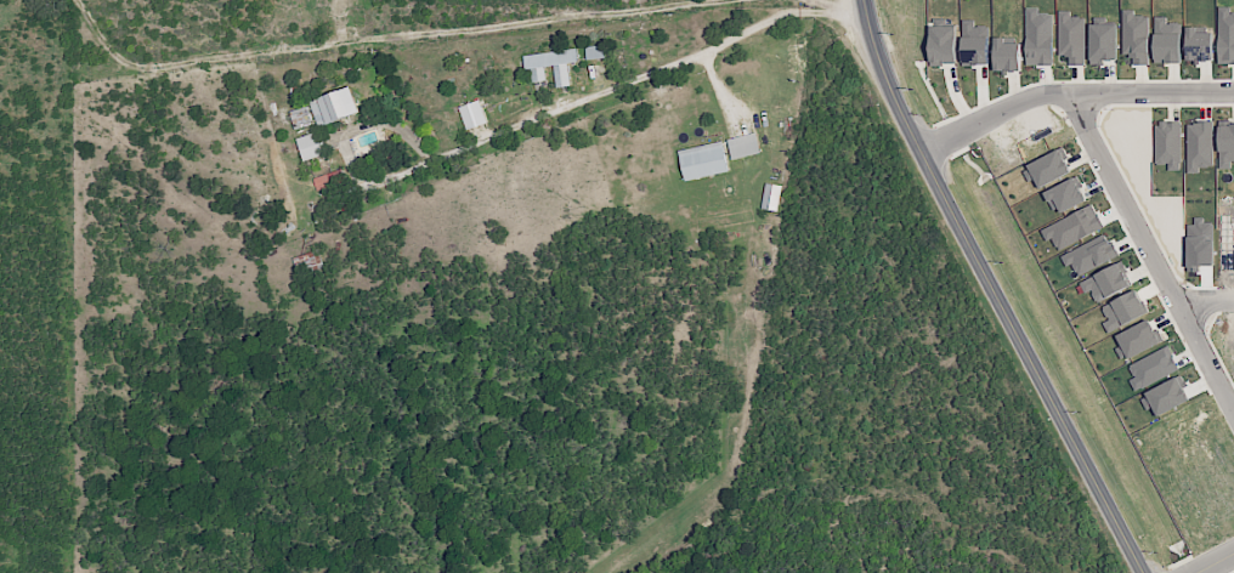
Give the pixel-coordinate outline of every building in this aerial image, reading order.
[(1230,12),(1230,6),(1218,6),(1219,64),(1233,63),(1233,12),(1230,12)] [(1027,65),(1053,64),(1052,13),(1039,13),(1039,8),(1027,8),(1027,65)] [(1123,55),(1133,55),(1133,64),(1149,64),(1148,15),(1135,15),(1135,9),(1122,9),(1123,55)] [(1084,16),(1070,16),(1070,10),(1058,10),(1059,56),(1069,55),(1069,65),(1085,64),(1084,16)] [(1180,62),(1181,22),(1167,22),(1167,16),(1155,16),(1154,62),(1180,62)] [(989,64),(988,25),(975,26),(974,19),(962,19),(963,64),(989,64)] [(1090,24),(1091,64),(1101,64),(1101,59),(1117,59),(1117,23),(1090,24)] [(930,25),(931,64),(957,64),(956,25),(930,25)] [(1186,60),(1213,60),(1213,28),(1187,28),(1186,60)] [(995,70),(1021,70),(1021,38),(995,39),(995,70)] [(605,58),(604,45),(586,45),(587,59),(605,58)] [(546,80),(545,66),(554,65),(556,87),(570,85),(567,63),(577,62),(576,48),(524,54),(526,70),(531,69),(533,82),(546,80)] [(361,113),(352,86),(310,100),(318,126),(361,113)] [(467,130),(487,122),(479,99),(459,107),(467,130)] [(290,111),(295,129),(313,124),(308,106),(290,111)] [(1213,121),(1187,122),(1188,173),(1200,173),(1200,167),(1214,166),(1213,121)] [(1155,122),(1156,164),(1168,164),(1168,170),(1181,170),(1180,122),(1155,122)] [(1218,124),(1219,168),(1232,168),(1232,162),(1233,162),(1233,124),(1218,124)] [(298,137),(304,160),(325,155),(318,131),(298,137)] [(727,138),(731,159),(761,153),(757,133),(727,138)] [(685,180),(729,172),(723,141),(679,150),(685,180)] [(1036,189),(1071,172),(1060,149),(1024,166),(1036,189)] [(345,181),(341,169),(313,177),(318,190),(345,181)] [(1086,199),(1075,176),(1044,192),(1056,214),(1086,199)] [(762,208),(778,211),(782,185),(766,182),(762,208)] [(1104,228),(1093,204),(1041,229),(1047,241),(1052,238),(1057,250),(1104,228)] [(1061,252),(1067,267),(1074,264),(1077,274),(1112,261),(1107,247),(1110,246),(1106,236),(1061,252)] [(324,266),(318,248),(293,257),(299,275),(324,266)] [(1132,288),(1123,263),(1080,279),(1085,292),(1092,290),(1096,301),(1132,288)] [(1107,330),(1148,316),(1139,291),(1102,304),(1108,321),(1104,322),(1107,330)] [(1122,360),(1160,343),(1149,319),(1115,335),(1121,346),(1116,348),(1122,360)] [(1143,393),(1153,416),(1189,401),(1180,378),(1143,393)]
